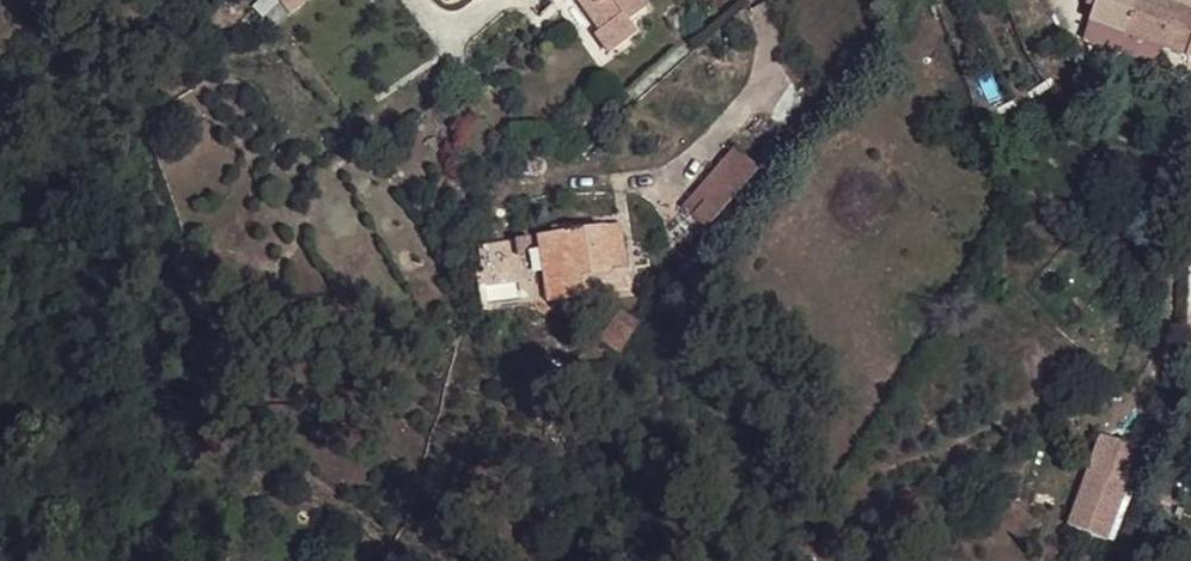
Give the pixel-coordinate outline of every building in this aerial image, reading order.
[(288,16),(310,0),(276,0),(288,16)] [(560,12),(577,0),(550,0),(560,12)] [(609,54),(634,36),(625,24),(647,8),(641,0),(578,0),(600,31),(595,35),(609,54)] [(1086,42),(1158,68),(1165,50),(1190,59),(1190,0),(1099,0),(1086,42)] [(682,209),(706,229),(758,169),(734,149),(682,209)] [(536,238),(546,304),(629,291),(619,225),(573,232),(551,236),(536,238)] [(550,229),(551,236),(573,232),(572,226),(550,229)] [(514,242),(517,258),(530,246),(528,239),(514,242)] [(599,340),(618,354),(638,326),(619,312),(599,340)] [(1069,528),(1108,542),(1140,451),(1102,437),(1069,528)] [(1173,560),(1190,560),(1190,555),(1176,551),(1173,560)]
